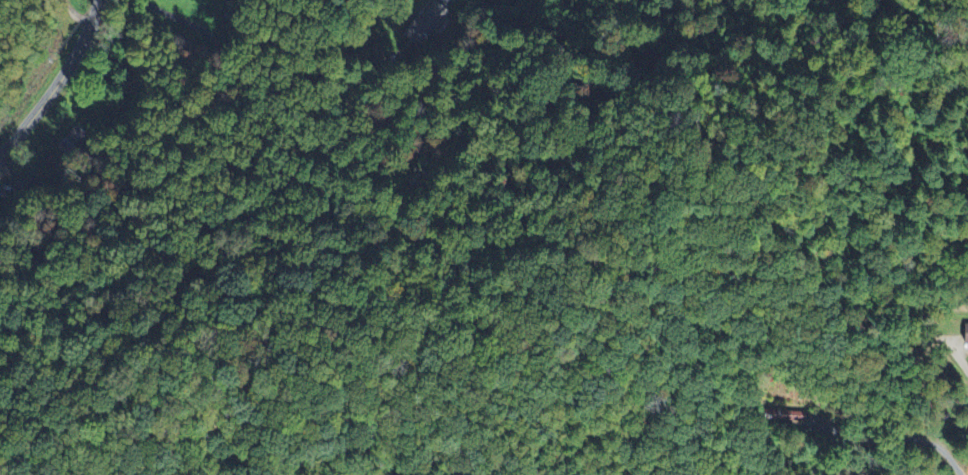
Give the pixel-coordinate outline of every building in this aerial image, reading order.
[(448,21),(444,19),(450,12),(434,0),(432,0),(403,38),(420,51),(435,31),(438,34),(448,21)] [(86,137),(77,128),(57,146),(65,156),(86,137)] [(49,183),(35,180),(33,191),(47,194),(49,183)]
